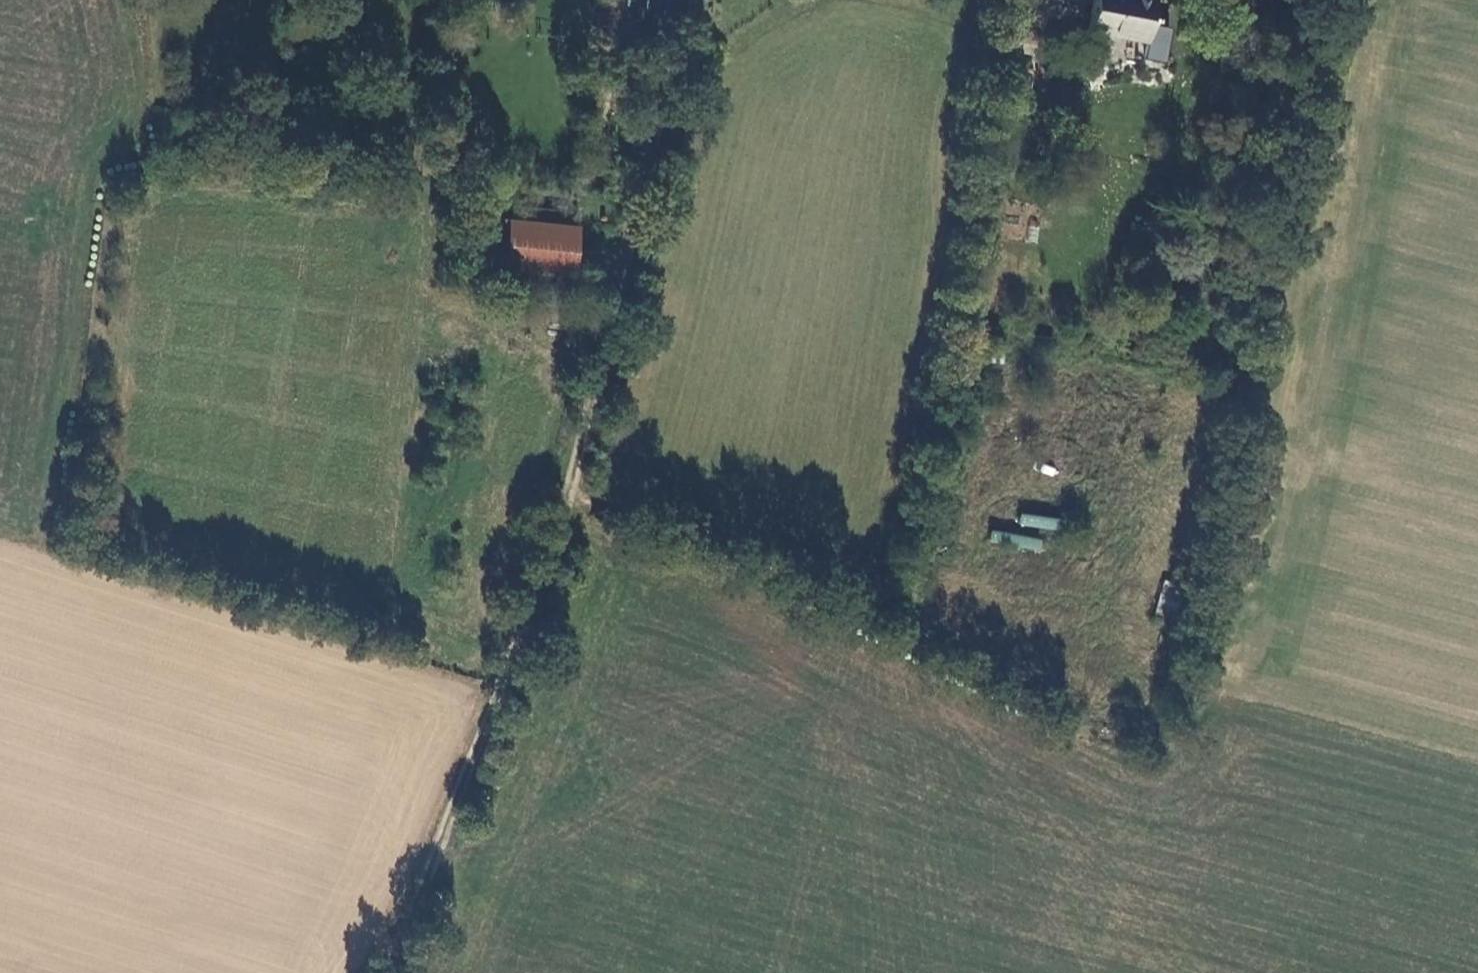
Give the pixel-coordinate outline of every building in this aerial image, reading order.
[(655,23),(658,0),(623,0),(620,17),(655,23)] [(1144,61),(1164,64),(1168,28),(1151,26),(1155,0),(1092,0),(1087,36),(1146,47),(1144,61)] [(511,206),(509,221),(577,227),(579,212),(511,206)] [(571,278),(577,227),(509,221),(492,219),(489,259),(502,259),(500,271),(571,278)]
